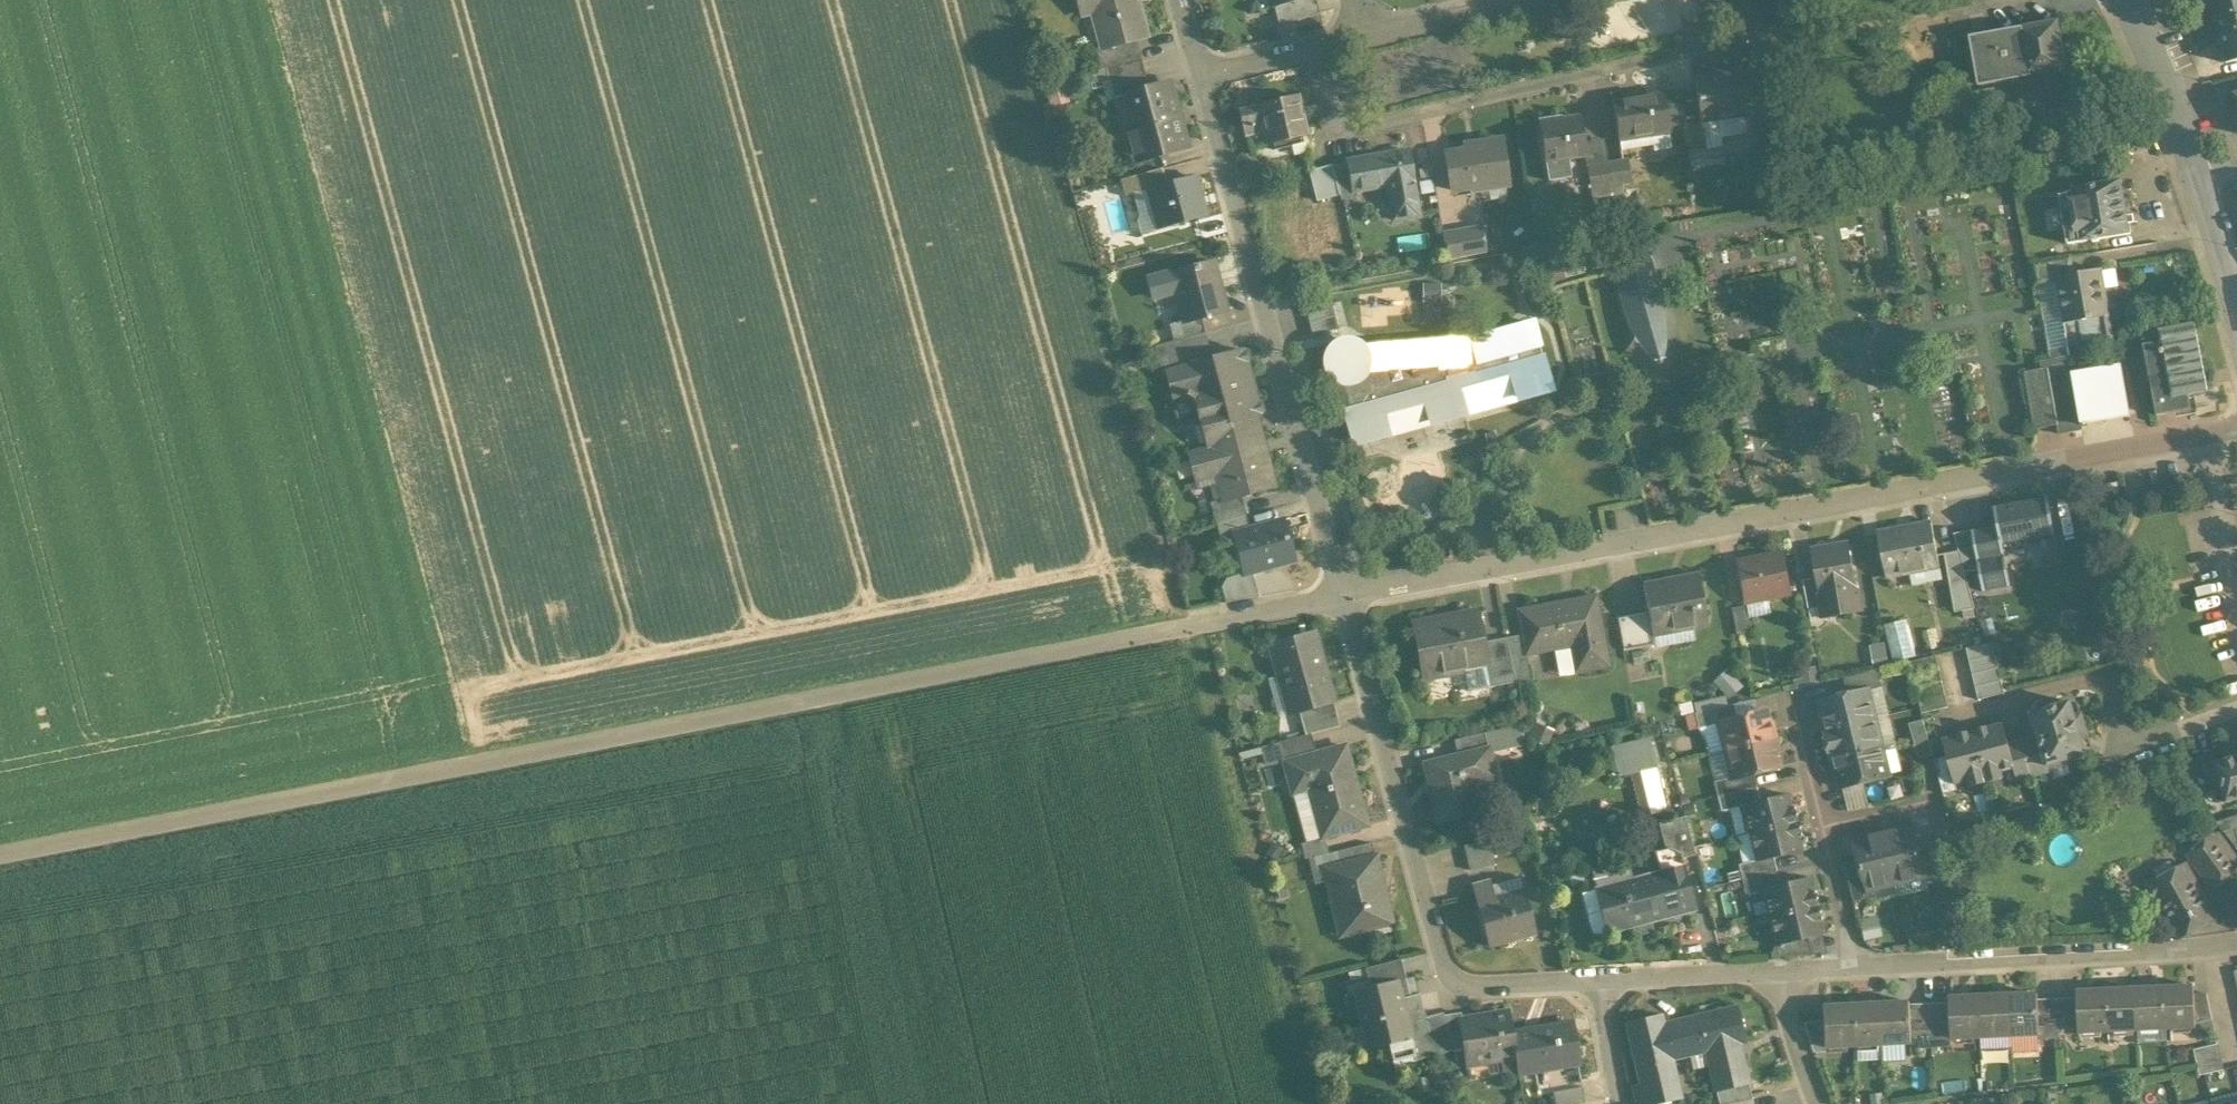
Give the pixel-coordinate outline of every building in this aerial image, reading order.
[(1083,18),(1094,16),(1103,48),(1104,49),(1135,40),(1146,37),(1136,1),(1139,0),(1078,0),(1083,18)] [(1274,8),(1289,4),(1305,0),(1272,0),(1274,8)] [(1289,4),(1294,22),(1320,15),(1316,0),(1305,0),(1289,4)] [(2213,6),(2220,34),(2236,30),(2236,0),(2213,6)] [(1289,4),(1274,8),(1277,17),(1279,25),(1294,22),(1289,4)] [(2058,22),(1980,36),(1988,84),(2067,70),(2058,22)] [(2220,34),(2227,62),(2236,60),(2236,30),(2220,34)] [(1135,40),(1104,49),(1103,48),(1097,49),(1102,70),(1107,69),(1140,60),(1140,59),(1135,40)] [(1140,60),(1107,69),(1110,79),(1115,100),(1128,96),(1128,94),(1148,89),(1141,65),(1141,64),(1140,60)] [(1102,70),(1090,74),(1093,84),(1110,79),(1107,69),(1102,70)] [(1741,74),(1694,81),(1696,92),(1700,122),(1701,121),(1747,114),(1741,74)] [(1063,81),(1044,87),(1050,107),(1069,102),(1063,81)] [(1148,89),(1128,94),(1128,96),(1138,131),(1129,134),(1138,162),(1186,149),(1168,83),(1148,89)] [(1696,92),(1678,95),(1680,108),(1686,147),(1687,151),(1706,148),(1704,136),(1701,121),(1700,122),(1696,92)] [(1664,93),(1613,102),(1619,139),(1652,134),(1669,132),(1670,132),(1666,110),(1664,93)] [(1297,96),(1260,105),(1260,106),(1239,111),(1245,135),(1265,131),(1269,146),(1273,145),(1274,151),(1292,147),(1290,141),(1307,137),(1297,96)] [(1680,108),(1666,110),(1670,132),(1669,132),(1671,149),(1686,147),(1680,108)] [(1701,121),(1704,136),(1749,129),(1747,114),(1701,121)] [(1581,117),(1563,120),(1562,117),(1539,121),(1545,162),(1546,162),(1569,158),(1587,155),(1585,144),(1581,117)] [(1669,132),(1652,134),(1653,145),(1656,161),(1673,158),(1671,149),(1669,132)] [(1652,134),(1619,139),(1620,150),(1653,145),(1652,134)] [(1307,137),(1290,141),(1292,147),(1294,156),(1311,152),(1307,137)] [(1477,150),(1447,154),(1452,191),(1488,185),(1488,189),(1508,186),(1501,140),(1477,144),(1477,150)] [(1587,155),(1589,167),(1608,164),(1604,141),(1585,144),(1587,155)] [(1706,148),(1687,151),(1689,160),(1718,156),(1724,155),(1722,145),(1706,148)] [(1393,155),(1351,162),(1351,163),(1355,190),(1356,190),(1388,185),(1394,220),(1420,216),(1419,215),(1418,215),(1409,152),(1407,152),(1408,155),(1393,157),(1393,155)] [(1569,158),(1546,162),(1549,182),(1572,178),(1569,158)] [(1629,161),(1608,164),(1611,185),(1632,182),(1629,161)] [(1351,163),(1333,167),(1340,196),(1341,201),(1357,198),(1356,190),(1355,190),(1351,163)] [(1589,167),(1587,167),(1588,173),(1591,189),(1611,185),(1608,164),(1589,167)] [(1332,165),(1309,171),(1317,201),(1340,196),(1333,167),(1332,165)] [(1431,168),(1420,170),(1426,202),(1437,201),(1431,168)] [(1163,169),(1132,177),(1136,194),(1150,190),(1150,189),(1167,184),(1163,169)] [(1167,184),(1150,189),(1150,190),(1161,229),(1205,217),(1194,177),(1167,184)] [(2063,177),(2028,183),(2030,198),(2065,192),(2063,177)] [(2122,181),(2074,189),(2075,195),(2082,242),(2094,240),(2094,243),(2099,242),(2099,239),(2131,234),(2122,181)] [(1611,185),(1591,189),(1592,199),(1613,195),(1611,185)] [(1136,194),(1133,195),(1139,217),(1137,222),(1140,235),(1161,229),(1150,190),(1136,194)] [(2075,195),(2061,197),(2069,244),(2082,242),(2075,195)] [(1317,241),(1343,238),(1338,199),(1313,202),(1317,241)] [(1483,227),(1443,234),(1448,261),(1487,253),(1483,227)] [(1600,248),(1583,251),(1586,267),(1602,264),(1600,248)] [(2071,257),(2032,263),(2037,286),(2058,282),(2057,277),(2074,274),(2071,257)] [(1659,364),(1662,363),(1664,356),(1666,346),(1667,335),(1667,323),(1664,305),(1652,260),(1649,261),(1615,271),(1612,271),(1625,314),(1630,329),(1638,343),(1647,355),(1652,362),(1657,364),(1659,364)] [(1213,263),(1172,273),(1184,321),(1185,322),(1201,318),(1225,312),(1213,263)] [(2074,274),(2057,277),(2058,282),(2064,318),(2070,346),(2113,339),(2102,270),(2074,274)] [(1172,273),(1157,277),(1165,309),(1169,325),(1184,321),(1172,273)] [(2058,282),(2037,286),(2044,322),(2046,322),(2064,318),(2058,282)] [(1442,284),(1425,284),(1425,300),(1442,300),(1442,284)] [(1332,304),(1306,311),(1313,336),(1339,329),(1332,304)] [(1169,325),(1165,309),(1159,311),(1167,344),(1174,342),(1169,325)] [(1184,321),(1169,325),(1174,342),(1205,333),(1201,318),(1185,322),(1184,321)] [(2064,318),(2046,322),(2053,360),(2071,356),(2070,346),(2064,318)] [(2195,325),(2161,331),(2163,342),(2144,345),(2158,416),(2192,410),(2189,395),(2208,391),(2195,325)] [(1167,344),(1155,347),(1162,374),(1166,373),(1166,372),(1205,361),(1199,336),(1205,334),(1205,333),(1174,342),(1167,344)] [(1205,334),(1199,336),(1205,361),(1211,360),(1205,334)] [(1466,341),(1446,342),(1448,366),(1446,366),(1446,368),(1466,366),(1468,366),(1466,341)] [(1338,380),(1342,382),(1343,384),(1343,383),(1345,390),(1341,391),(1344,402),(1348,401),(1350,407),(1350,408),(1345,409),(1346,414),(1354,444),(1356,443),(1356,441),(1385,433),(1386,435),(1388,434),(1385,425),(1429,413),(1431,423),(1433,422),(1433,420),(1462,412),(1463,414),(1465,413),(1462,402),(1456,379),(1450,380),(1449,379),(1446,368),(1446,366),(1448,366),(1446,342),(1363,349),(1350,342),(1335,345),(1327,358),(1330,373),(1335,379),(1338,380)] [(1199,411),(1255,396),(1246,365),(1249,361),(1247,353),(1242,351),(1211,360),(1205,361),(1166,372),(1166,373),(1179,416),(1199,411)] [(2119,351),(2070,360),(2073,373),(2122,364),(2119,351)] [(2070,358),(2041,363),(2043,371),(2048,370),(2058,425),(2060,434),(2083,430),(2082,426),(2073,373),(2070,360),(2070,358)] [(2122,364),(2073,373),(2082,426),(2131,417),(2122,364)] [(1466,366),(1446,368),(1449,379),(1468,373),(1466,366)] [(2043,371),(2026,374),(2036,430),(2058,425),(2048,370),(2043,371)] [(1468,373),(1449,379),(1450,380),(1456,379),(1462,402),(1481,397),(1474,372),(1468,373)] [(1342,382),(1338,380),(1334,417),(1346,414),(1345,409),(1350,408),(1350,407),(1348,401),(1344,402),(1341,391),(1345,390),(1343,383),(1343,384),(1342,382)] [(1255,396),(1199,411),(1209,449),(1209,450),(1263,435),(1258,417),(1260,416),(1263,412),(1261,404),(1256,403),(1255,396)] [(1388,434),(1389,438),(1432,426),(1431,423),(1429,413),(1385,425),(1388,434)] [(1263,435),(1209,450),(1209,449),(1189,454),(1196,482),(1216,477),(1221,496),(1223,500),(1223,502),(1241,497),(1275,488),(1263,444),(1265,442),(1263,435)] [(2118,483),(2109,484),(2111,497),(2121,496),(2118,483)] [(1241,497),(1223,502),(1223,500),(1211,504),(1216,524),(1246,516),(1241,497)] [(2048,499),(1996,508),(2002,544),(2055,535),(2048,499)] [(1246,516),(1216,524),(1222,546),(1223,547),(1236,543),(1234,536),(1250,531),(1246,516)] [(1250,531),(1234,536),(1236,543),(1245,574),(1294,561),(1284,522),(1250,531)] [(1931,524),(1880,533),(1879,533),(1887,578),(1889,578),(1889,577),(1912,573),(1914,573),(1913,570),(1939,565),(1939,568),(1941,568),(1934,531),(1932,523),(1931,523),(1931,524)] [(1996,544),(1980,547),(1980,549),(1985,574),(2000,571),(1996,544)] [(1849,548),(1831,551),(1830,548),(1813,551),(1817,578),(1820,593),(1821,593),(1833,591),(1837,615),(1862,611),(1860,600),(1850,545),(1849,545),(1849,548)] [(1980,549),(1961,552),(1967,577),(1985,574),(1980,549)] [(1961,552),(1945,554),(1956,613),(1976,609),(1967,577),(1961,552)] [(1785,554),(1737,563),(1745,607),(1746,607),(1793,598),(1785,554)] [(1699,577),(1643,587),(1648,613),(1652,634),(1654,634),(1692,627),(1707,624),(1699,577)] [(1817,578),(1804,581),(1809,609),(1823,606),(1824,606),(1821,593),(1820,593),(1817,578)] [(1823,606),(1824,617),(1837,615),(1833,591),(1821,593),(1824,606),(1823,606)] [(1596,596),(1518,611),(1522,635),(1526,655),(1528,655),(1559,649),(1575,646),(1580,673),(1609,667),(1596,596)] [(1745,607),(1732,609),(1737,636),(1751,633),(1746,607),(1745,607)] [(1976,609),(1956,613),(1959,628),(1965,626),(1978,623),(1976,609)] [(1648,613),(1618,618),(1624,651),(1656,646),(1654,634),(1652,634),(1648,613)] [(1477,614),(1415,625),(1424,678),(1484,667),(1484,663),(1486,662),(1482,643),(1477,614)] [(1886,626),(1896,663),(1917,657),(1908,621),(1886,626)] [(1978,623),(1965,626),(1971,648),(1984,644),(1978,623)] [(1692,627),(1654,634),(1656,646),(1694,639),(1692,627)] [(1314,634),(1270,647),(1289,714),(1299,711),(1333,702),(1314,634)] [(1522,635),(1507,638),(1514,674),(1515,683),(1532,680),(1528,655),(1526,655),(1522,635)] [(1507,638),(1482,643),(1486,662),(1484,663),(1484,667),(1487,679),(1514,674),(1507,638)] [(1993,643),(1967,649),(1970,662),(1996,656),(1993,643)] [(1886,644),(1874,646),(1877,666),(1889,663),(1886,644)] [(1575,646),(1559,649),(1564,676),(1580,673),(1575,646)] [(1936,656),(1911,663),(1914,675),(1940,669),(1936,656)] [(1996,656),(1970,662),(1973,675),(1999,668),(1996,656)] [(1817,667),(1805,669),(1807,683),(1820,681),(1817,667)] [(1999,668),(1973,675),(1976,687),(2002,681),(1999,668)] [(1879,670),(1845,678),(1848,695),(1868,690),(1868,692),(1884,688),(1879,670)] [(1740,683),(1728,672),(1719,682),(1730,693),(1740,683)] [(2002,681),(1976,687),(1979,700),(2005,694),(2002,681)] [(1943,682),(1917,688),(1920,701),(1946,695),(1943,682)] [(1848,695),(1822,702),(1826,716),(1824,716),(1827,730),(1875,719),(1870,699),(1868,692),(1868,690),(1848,695)] [(1946,695),(1920,701),(1923,714),(1949,708),(1946,695)] [(1333,702),(1299,711),(1306,736),(1311,734),(1340,727),(1333,702)] [(2040,740),(2086,727),(2082,714),(2075,716),(2071,703),(2032,714),(2039,738),(2040,740)] [(1734,705),(1695,714),(1698,729),(1720,724),(1719,723),(1737,718),(1734,705)] [(1726,751),(1774,739),(1771,727),(1771,725),(1769,725),(1765,711),(1737,718),(1719,723),(1720,724),(1726,751)] [(1889,715),(1875,719),(1882,747),(1896,743),(1889,715)] [(1827,730),(1825,731),(1832,759),(1834,759),(1882,747),(1875,719),(1827,730)] [(1924,720),(1910,724),(1910,725),(1920,759),(1934,755),(1924,720)] [(2009,746),(2003,725),(1988,729),(1988,727),(1979,730),(1979,731),(1974,732),(1988,783),(2004,778),(2002,772),(2015,769),(2009,746)] [(1257,734),(1244,726),(1239,735),(1252,742),(1257,734)] [(1495,748),(1525,746),(1524,726),(1493,728),(1495,748)] [(2086,727),(2040,740),(2047,766),(2049,766),(2087,755),(2083,740),(2089,738),(2086,727)] [(1988,783),(1974,732),(1969,734),(1968,733),(1959,735),(1960,736),(1944,740),(1948,757),(1956,785),(1957,784),(1969,781),(1971,788),(1988,783)] [(1306,736),(1280,742),(1284,758),(1315,750),(1311,734),(1306,736)] [(1485,734),(1455,741),(1458,757),(1489,750),(1485,734)] [(2022,742),(2032,776),(2051,771),(2049,766),(2047,766),(2040,740),(2039,738),(2022,742)] [(1774,739),(1726,751),(1733,778),(1733,779),(1753,774),(1779,768),(1776,754),(1778,754),(1778,751),(1777,752),(1774,739)] [(1280,742),(1260,747),(1265,768),(1285,763),(1284,758),(1280,742)] [(2032,776),(2022,742),(2009,746),(2015,769),(2018,780),(2032,776)] [(1896,743),(1882,747),(1889,775),(1903,772),(1896,743)] [(1346,747),(1285,763),(1306,843),(1325,838),(1367,826),(1349,758),(1348,756),(1346,747)] [(1882,747),(1834,759),(1838,773),(1839,772),(1843,789),(1844,788),(1864,784),(1889,777),(1889,775),(1882,747)] [(1458,757),(1426,765),(1439,821),(1477,812),(1472,790),(1469,790),(1467,781),(1493,775),(1493,778),(1495,777),(1489,750),(1458,757)] [(1726,751),(1708,755),(1715,782),(1733,778),(1726,751)] [(1948,757),(1935,760),(1945,795),(1958,791),(1957,784),(1956,785),(1948,757)] [(2222,783),(2236,779),(2236,757),(2217,763),(2222,783)] [(1655,767),(1631,772),(1642,818),(1666,812),(1655,767)] [(1753,774),(1733,779),(1733,778),(1715,782),(1714,783),(1717,797),(1756,788),(1753,774)] [(2222,783),(2228,803),(2236,800),(2236,779),(2222,783)] [(1864,784),(1844,788),(1850,811),(1869,807),(1864,784)] [(1756,788),(1717,797),(1718,800),(1721,812),(1743,807),(1742,806),(1760,802),(1756,788)] [(1760,802),(1742,806),(1743,807),(1749,834),(1797,823),(1794,810),(1794,808),(1791,809),(1788,795),(1760,802)] [(1685,817),(1659,824),(1666,850),(1669,849),(1681,854),(1682,859),(1695,856),(1685,817)] [(1797,823),(1749,834),(1756,861),(1756,862),(1773,858),(1802,852),(1798,837),(1801,837),(1800,835),(1799,835),(1797,823)] [(1914,828),(1898,832),(1898,831),(1884,834),(1896,883),(1925,876),(1926,876),(1918,845),(1914,828)] [(2235,829),(2225,832),(2235,845),(2236,844),(2236,833),(2235,829)] [(1884,834),(1870,837),(1871,839),(1854,843),(1859,860),(1866,891),(1867,890),(1896,883),(1884,834)] [(2186,855),(2213,892),(2236,874),(2236,865),(2214,834),(2186,855)] [(1516,838),(1520,855),(1533,852),(1529,835),(1516,838)] [(1302,844),(1306,860),(1315,858),(1329,854),(1325,838),(1306,843),(1302,844)] [(1516,838),(1499,842),(1503,859),(1520,855),(1516,838)] [(1489,841),(1465,846),(1470,871),(1495,865),(1489,841)] [(1934,842),(1918,845),(1926,876),(1925,876),(1927,885),(1944,881),(1934,842)] [(1372,843),(1339,851),(1343,866),(1375,858),(1372,843)] [(1666,850),(1654,853),(1660,872),(1672,917),(1696,911),(1682,859),(1681,854),(1669,849),(1666,850)] [(1329,854),(1315,858),(1318,872),(1325,870),(1343,866),(1339,851),(1329,854)] [(2176,854),(2154,866),(2160,878),(2182,866),(2176,854)] [(1343,866),(1325,870),(1330,891),(1341,935),(1391,923),(1376,858),(1375,858),(1343,866)] [(1773,858),(1756,862),(1756,861),(1738,865),(1742,880),(1777,872),(1773,858)] [(1859,860),(1843,864),(1853,903),(1869,899),(1867,890),(1866,891),(1859,860)] [(1627,862),(1593,871),(1597,889),(1632,880),(1627,862)] [(2160,878),(2147,885),(2159,906),(2169,924),(2178,941),(2218,919),(2187,863),(2182,866),(2160,878)] [(1318,872),(1316,873),(1321,893),(1330,891),(1325,870),(1318,872)] [(1597,889),(1595,889),(1607,934),(1672,917),(1660,872),(1632,880),(1597,889)] [(1777,872),(1742,880),(1746,895),(1763,891),(1763,889),(1780,885),(1777,872)] [(1780,885),(1763,889),(1763,891),(1770,918),(1817,906),(1814,894),(1815,894),(1814,892),(1812,893),(1808,879),(1780,885)] [(1520,880),(1492,887),(1495,900),(1523,892),(1520,880)] [(1288,881),(1276,884),(1280,899),(1292,896),(1288,881)] [(1523,892),(1495,900),(1492,887),(1490,882),(1474,886),(1473,886),(1478,904),(1490,948),(1536,934),(1525,891),(1523,892)] [(1817,906),(1770,918),(1776,946),(1808,939),(1822,935),(1819,921),(1821,920),(1821,918),(1820,919),(1817,906)] [(2159,906),(2140,917),(2150,934),(2156,930),(2169,924),(2159,906)] [(1879,928),(1872,938),(1881,945),(1889,935),(1879,928)] [(1808,939),(1776,946),(1778,952),(1779,957),(1812,956),(1808,939)] [(1400,960),(1366,969),(1371,990),(1398,983),(1398,985),(1406,983),(1405,980),(1400,960)] [(1410,997),(1419,995),(1415,977),(1405,980),(1406,983),(1410,997)] [(1406,983),(1398,985),(1398,983),(1371,990),(1354,994),(1362,1026),(1352,1029),(1357,1049),(1367,1046),(1367,1048),(1388,1043),(1390,1053),(1393,1062),(1414,1057),(1416,1057),(1415,1055),(1432,1051),(1434,1051),(1425,1019),(1426,1019),(1420,994),(1419,995),(1410,997),(1406,983)] [(2194,986),(2165,988),(2167,1029),(2196,1027),(2196,1021),(2195,994),(2194,986)] [(2165,988),(2136,989),(2138,1030),(2167,1029),(2165,988)] [(2136,989),(2107,991),(2110,1032),(2138,1030),(2136,989)] [(2107,991),(2077,992),(2078,998),(2079,1025),(2080,1033),(2110,1032),(2107,991)] [(2038,994),(2008,995),(2010,1036),(2038,1034),(2040,1034),(2038,1000),(2038,994)] [(2213,1020),(2208,994),(2195,994),(2196,1021),(2213,1020)] [(2008,995),(1980,997),(1982,1038),(2010,1036),(2008,995)] [(1980,997),(1950,999),(1950,1004),(1951,1030),(1952,1039),(1982,1038),(1980,997)] [(2078,998),(2064,999),(2066,1026),(2079,1025),(2078,998)] [(2052,999),(2038,1000),(2040,1034),(2038,1034),(2038,1040),(2060,1039),(2060,1026),(2053,1027),(2052,999)] [(2064,999),(2052,999),(2053,1027),(2060,1026),(2066,1026),(2064,999)] [(1910,1002),(1881,1004),(1882,1045),(1912,1043),(1912,1032),(1910,1005),(1910,1002)] [(1881,1004),(1852,1006),(1853,1046),(1882,1045),(1881,1004)] [(1923,1004),(1910,1005),(1912,1032),(1925,1031),(1923,1004)] [(1937,1004),(1923,1004),(1925,1031),(1931,1030),(1938,1030),(1937,1004)] [(1950,1004),(1937,1004),(1938,1030),(1951,1030),(1950,1004)] [(1852,1006),(1824,1007),(1823,1007),(1822,1007),(1823,1022),(1824,1049),(1825,1049),(1826,1048),(1849,1047),(1853,1046),(1852,1006)] [(1662,1026),(1670,1060),(1671,1060),(1689,1055),(1706,1051),(1710,1067),(1716,1090),(1748,1083),(1742,1057),(1736,1058),(1733,1045),(1744,1043),(1736,1008),(1662,1026)] [(1426,1019),(1425,1019),(1434,1051),(1432,1051),(1433,1056),(1452,1052),(1442,1017),(1443,1017),(1442,1014),(1426,1019)] [(1443,1017),(1442,1017),(1452,1052),(1465,1049),(1460,1022),(1462,1022),(1460,1014),(1443,1017)] [(1462,1022),(1460,1022),(1465,1049),(1468,1065),(1516,1057),(1512,1033),(1509,1014),(1462,1022)] [(1660,1018),(1627,1025),(1642,1086),(1646,1103),(1653,1103),(1680,1097),(1674,1075),(1671,1060),(1670,1060),(1662,1026),(1662,1025),(1660,1018)] [(2213,1020),(2197,1024),(2199,1035),(2216,1031),(2213,1020)] [(1823,1022),(1804,1024),(1813,1054),(1826,1053),(1825,1049),(1824,1049),(1823,1022)] [(1571,1023),(1512,1033),(1516,1057),(1519,1074),(1578,1064),(1571,1023)] [(1925,1031),(1912,1032),(1912,1043),(1913,1051),(1932,1050),(1932,1046),(1931,1030),(1925,1031)] [(1951,1030),(1938,1030),(1931,1030),(1932,1046),(1953,1045),(1952,1039),(1951,1030)] [(2219,1044),(2195,1050),(2198,1063),(2222,1057),(2219,1044)] [(1415,1055),(1416,1057),(1417,1061),(1433,1056),(1432,1051),(1415,1055)] [(1706,1051),(1689,1055),(1693,1071),(1710,1067),(1706,1051)] [(1671,1060),(1674,1075),(1693,1071),(1689,1055),(1671,1060)] [(1414,1057),(1393,1062),(1396,1073),(1416,1068),(1416,1065),(1414,1057)] [(1516,1057),(1468,1065),(1471,1082),(1519,1074),(1516,1057)] [(2222,1057),(2198,1063),(2201,1076),(2225,1070),(2222,1057)] [(1448,1061),(1436,1064),(1439,1075),(1451,1072),(1448,1061)] [(1430,1079),(1418,1082),(1421,1094),(1433,1091),(1430,1079)] [(1716,1090),(1719,1103),(1728,1103),(1752,1099),(1748,1083),(1716,1090)] [(1633,1088),(1637,1103),(1646,1103),(1642,1086),(1633,1088)] [(1553,1093),(1555,1103),(1580,1103),(1585,1103),(1582,1088),(1553,1093)]
